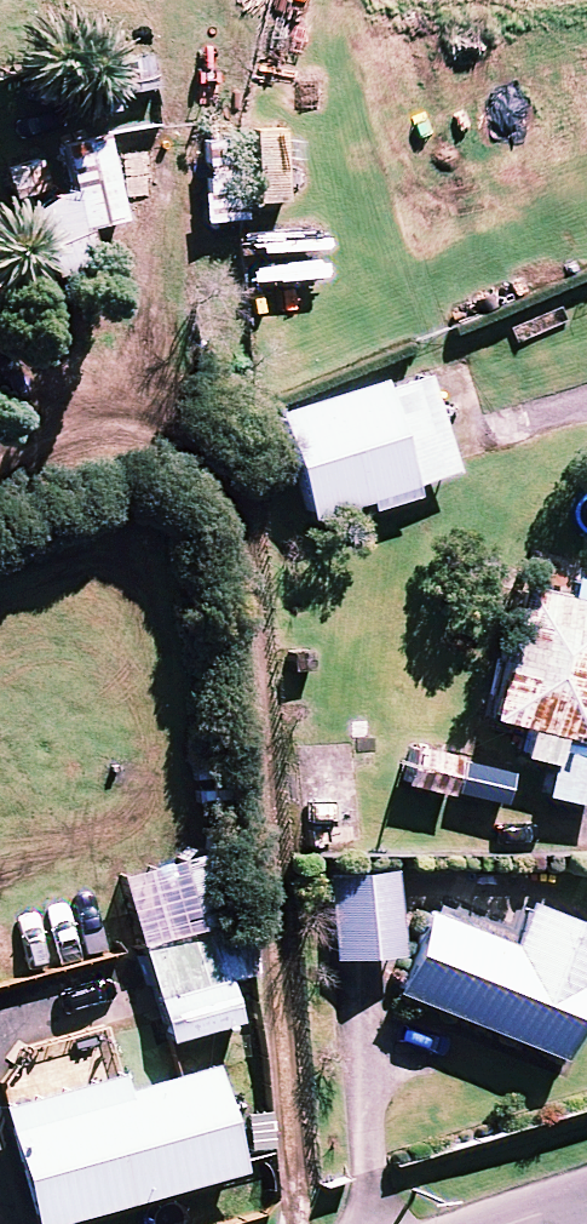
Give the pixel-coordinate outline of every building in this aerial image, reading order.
[(153,51),(111,54),(115,96),(156,92),(153,51)] [(126,213),(97,131),(57,146),(71,185),(29,200),(54,273),(96,258),(85,227),(126,213)] [(241,219),(239,139),(203,140),(206,220),(241,219)] [(371,507),(416,493),(413,482),(453,469),(420,365),(277,410),(310,514),(368,496),(371,507)] [(571,576),(569,588),(517,577),(489,715),(527,723),(521,753),(552,759),(545,794),(586,802),(586,579),(571,576)] [(452,751),(414,748),(411,787),(449,790),(452,751)] [(354,814),(350,749),(302,752),(306,817),(354,814)] [(395,868),(327,871),(331,954),(399,951),(395,868)] [(527,899),(511,942),(424,909),(393,989),(559,1054),(586,981),(586,922),(527,899)] [(237,1019),(229,989),(254,982),(236,914),(186,928),(143,940),(170,1037),(237,1019)] [(239,1166),(211,1063),(122,1087),(117,1071),(3,1103),(35,1222),(239,1166)]
